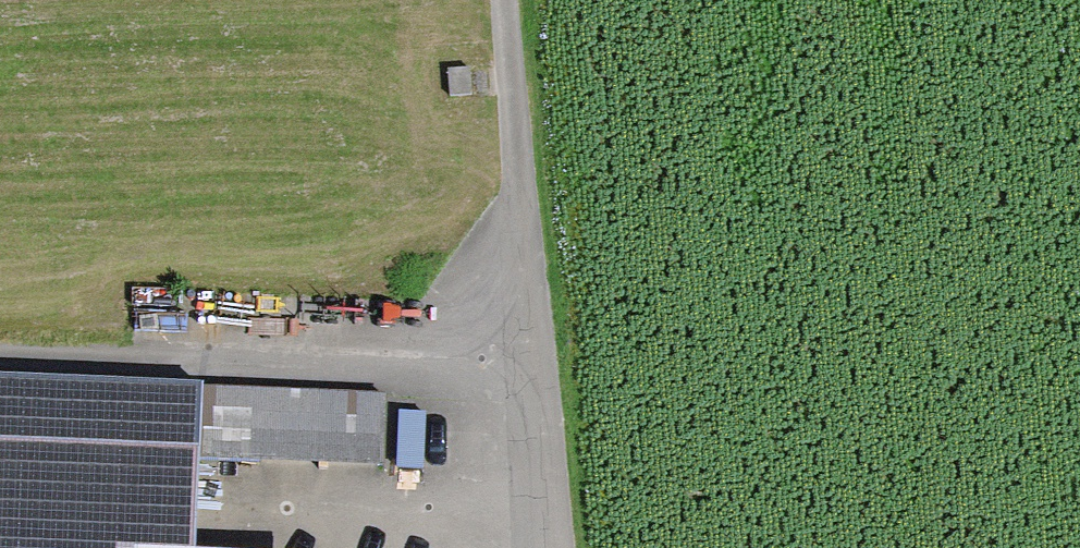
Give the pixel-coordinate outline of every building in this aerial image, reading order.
[(191,307),(150,305),(148,351),(190,353),(191,307)] [(0,403),(0,547),(226,547),(228,408),(0,403)]
